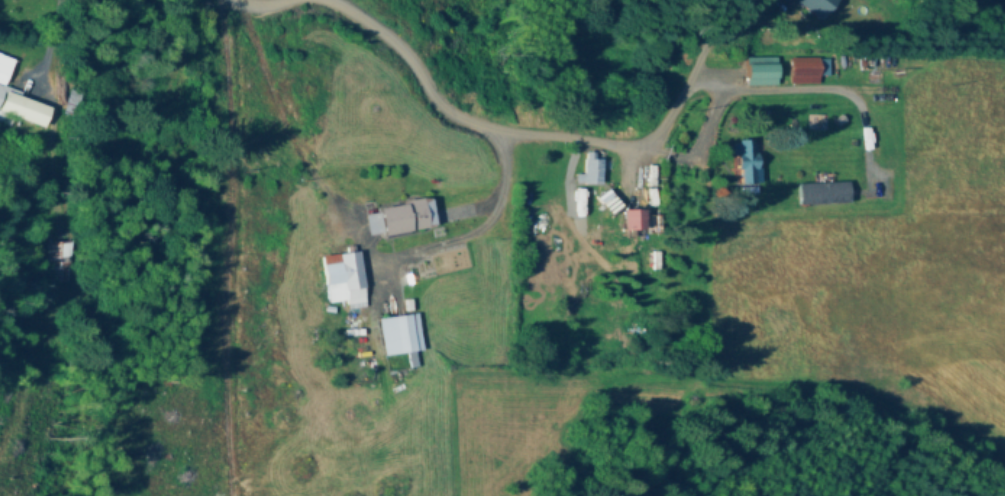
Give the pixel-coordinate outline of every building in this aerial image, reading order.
[(846,1),(845,0),(804,0),(826,22),(846,1)] [(5,90),(12,67),(7,65),(10,57),(0,54),(0,123),(9,126),(12,117),(48,129),(55,106),(5,90)] [(782,85),(782,59),(750,59),(750,85),(782,85)] [(759,196),(759,142),(739,142),(739,196),(759,196)] [(645,212),(610,212),(610,204),(618,204),(618,156),(599,157),(599,164),(584,164),(584,185),(596,185),(596,214),(612,214),(612,239),(645,239),(645,212)] [(796,183),(796,205),(851,205),(851,183),(796,183)] [(372,241),(440,229),(435,201),(367,213),(372,241)] [(81,243),(55,245),(57,285),(83,284),(81,243)] [(642,273),(660,273),(660,251),(642,251),(642,273)] [(369,305),(365,254),(325,257),(328,288),(347,286),(349,307),(369,305)] [(424,353),(420,316),(381,320),(385,357),(424,353)]
